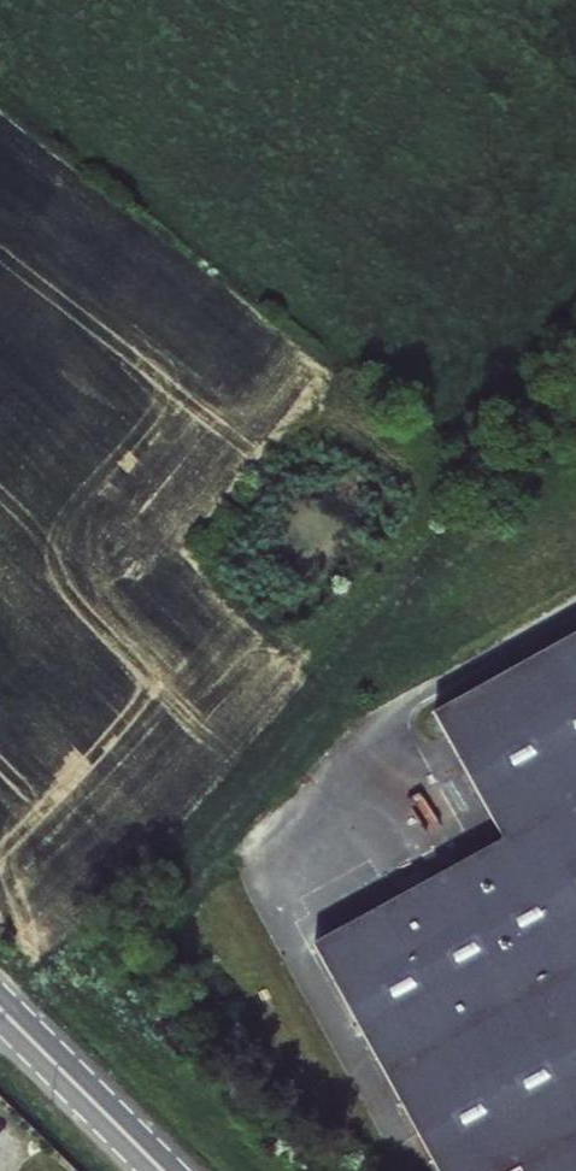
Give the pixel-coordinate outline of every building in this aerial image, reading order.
[(430,716),(501,841),(313,949),(441,1170),(519,1170),(521,1170),(522,1170),(575,1170),(575,632),(430,716)]
